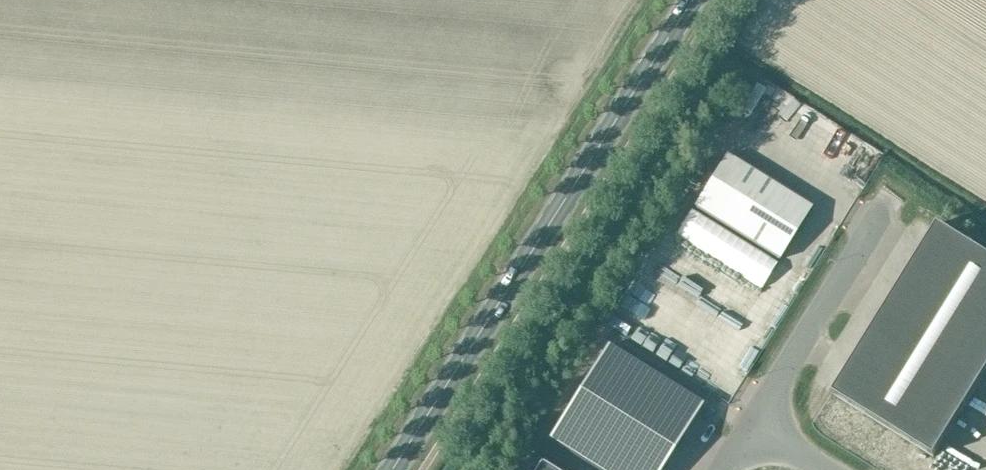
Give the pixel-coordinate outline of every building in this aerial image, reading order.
[(742,89),(737,98),(757,109),(762,100),(742,89)] [(811,209),(726,155),(694,207),(779,260),(811,209)] [(985,372),(985,254),(937,224),(832,394),(934,457),(985,372)] [(607,346),(548,439),(597,469),(662,469),(702,406),(607,346)]
